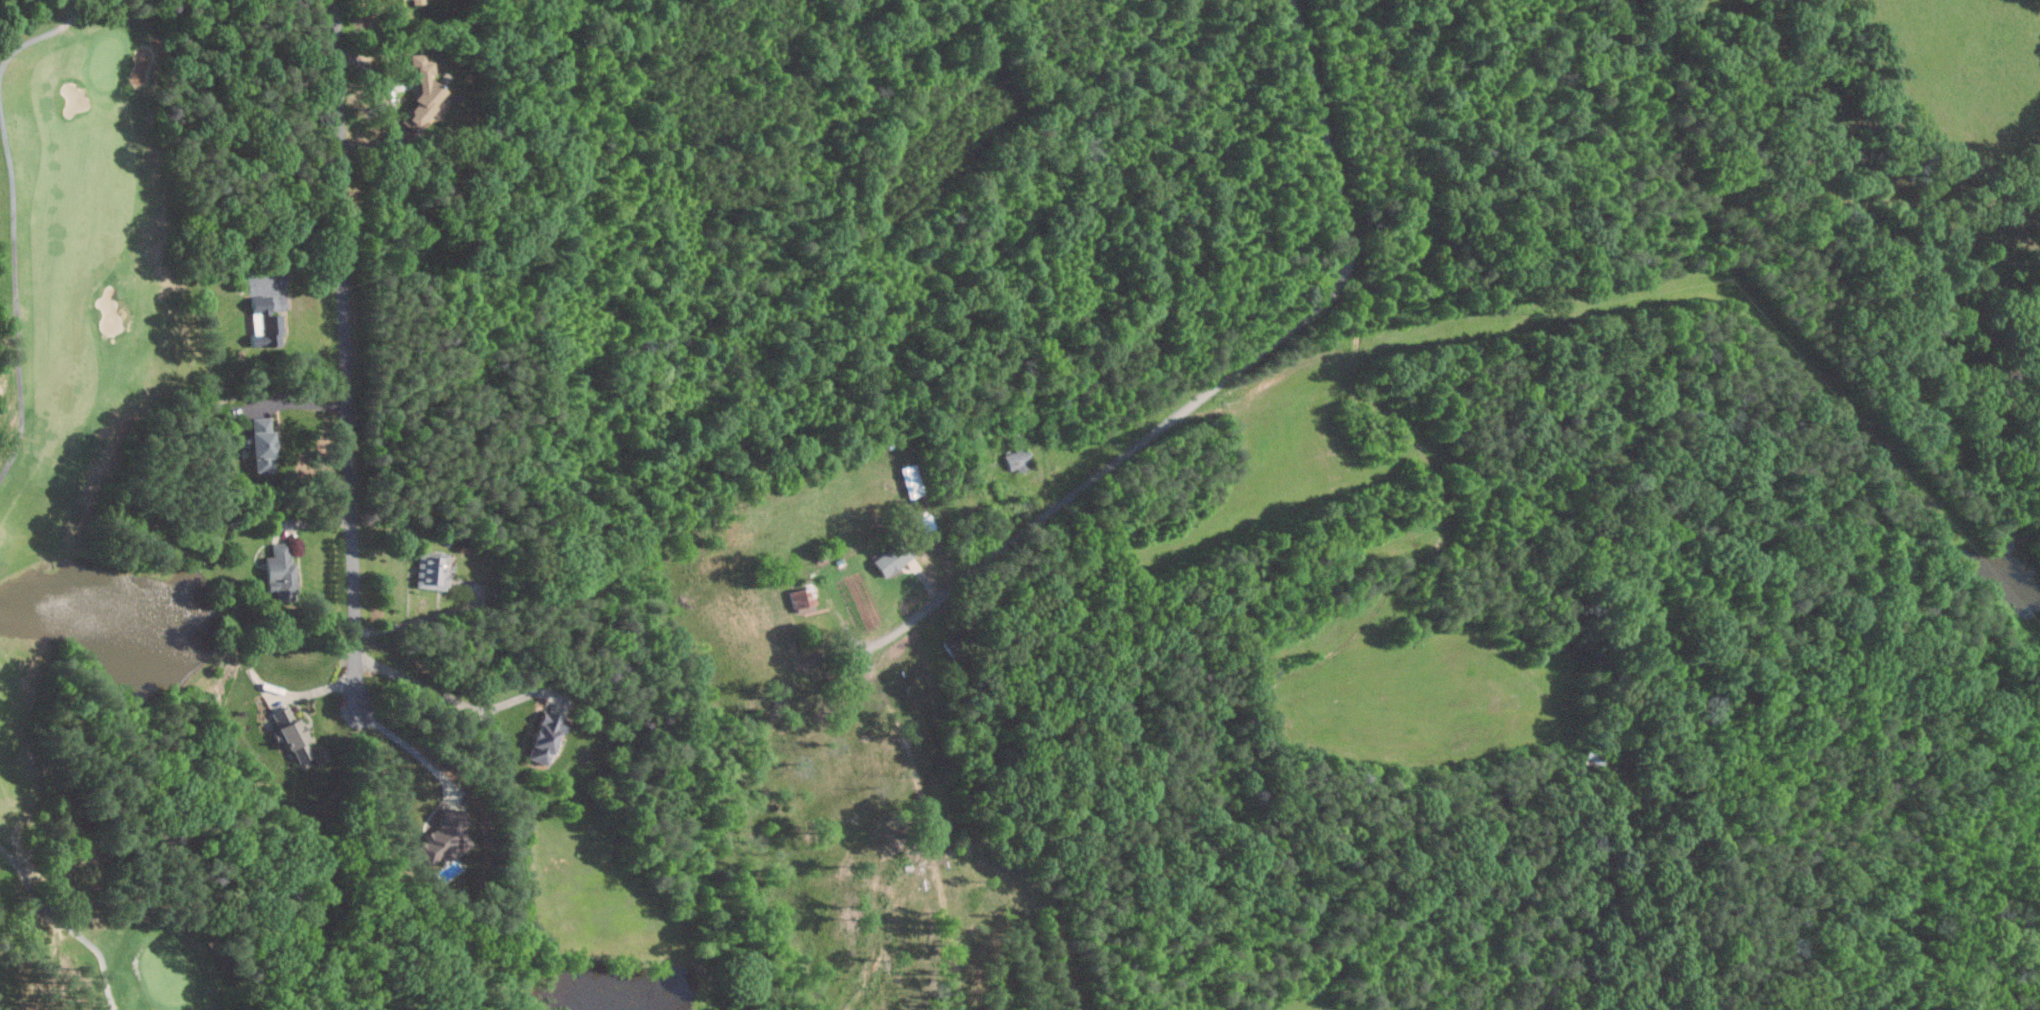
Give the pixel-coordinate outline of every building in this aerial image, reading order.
[(409,126),(427,125),(426,111),(434,110),(433,94),(437,94),(436,79),(426,80),(425,72),(433,71),(432,59),(425,60),(424,53),(409,54),(410,64),(401,65),(402,76),(412,75),(414,106),(407,106),(409,126)] [(252,304),(253,346),(281,345),(280,314),(269,314),(269,304),(252,304)] [(248,417),(248,460),(252,460),(252,471),(271,471),(270,417),(248,417)] [(1031,467),(1025,447),(1003,454),(1008,471),(1017,468),(1018,471),(1031,467)] [(871,560),(883,578),(914,557),(903,539),(871,560)] [(270,543),(270,556),(263,557),(265,592),(273,591),(274,597),(293,597),(291,542),(270,543)] [(419,550),(413,587),(443,591),(448,554),(419,550)] [(815,604),(813,587),(788,590),(790,608),(815,604)] [(268,713),(283,751),(290,748),(295,763),(310,757),(289,704),(268,713)] [(563,718),(540,711),(526,759),(541,764),(542,759),(550,762),(563,718)] [(415,842),(424,863),(441,856),(438,849),(468,836),(455,807),(449,810),(447,805),(435,811),(441,824),(421,833),(423,839),(415,842)]
